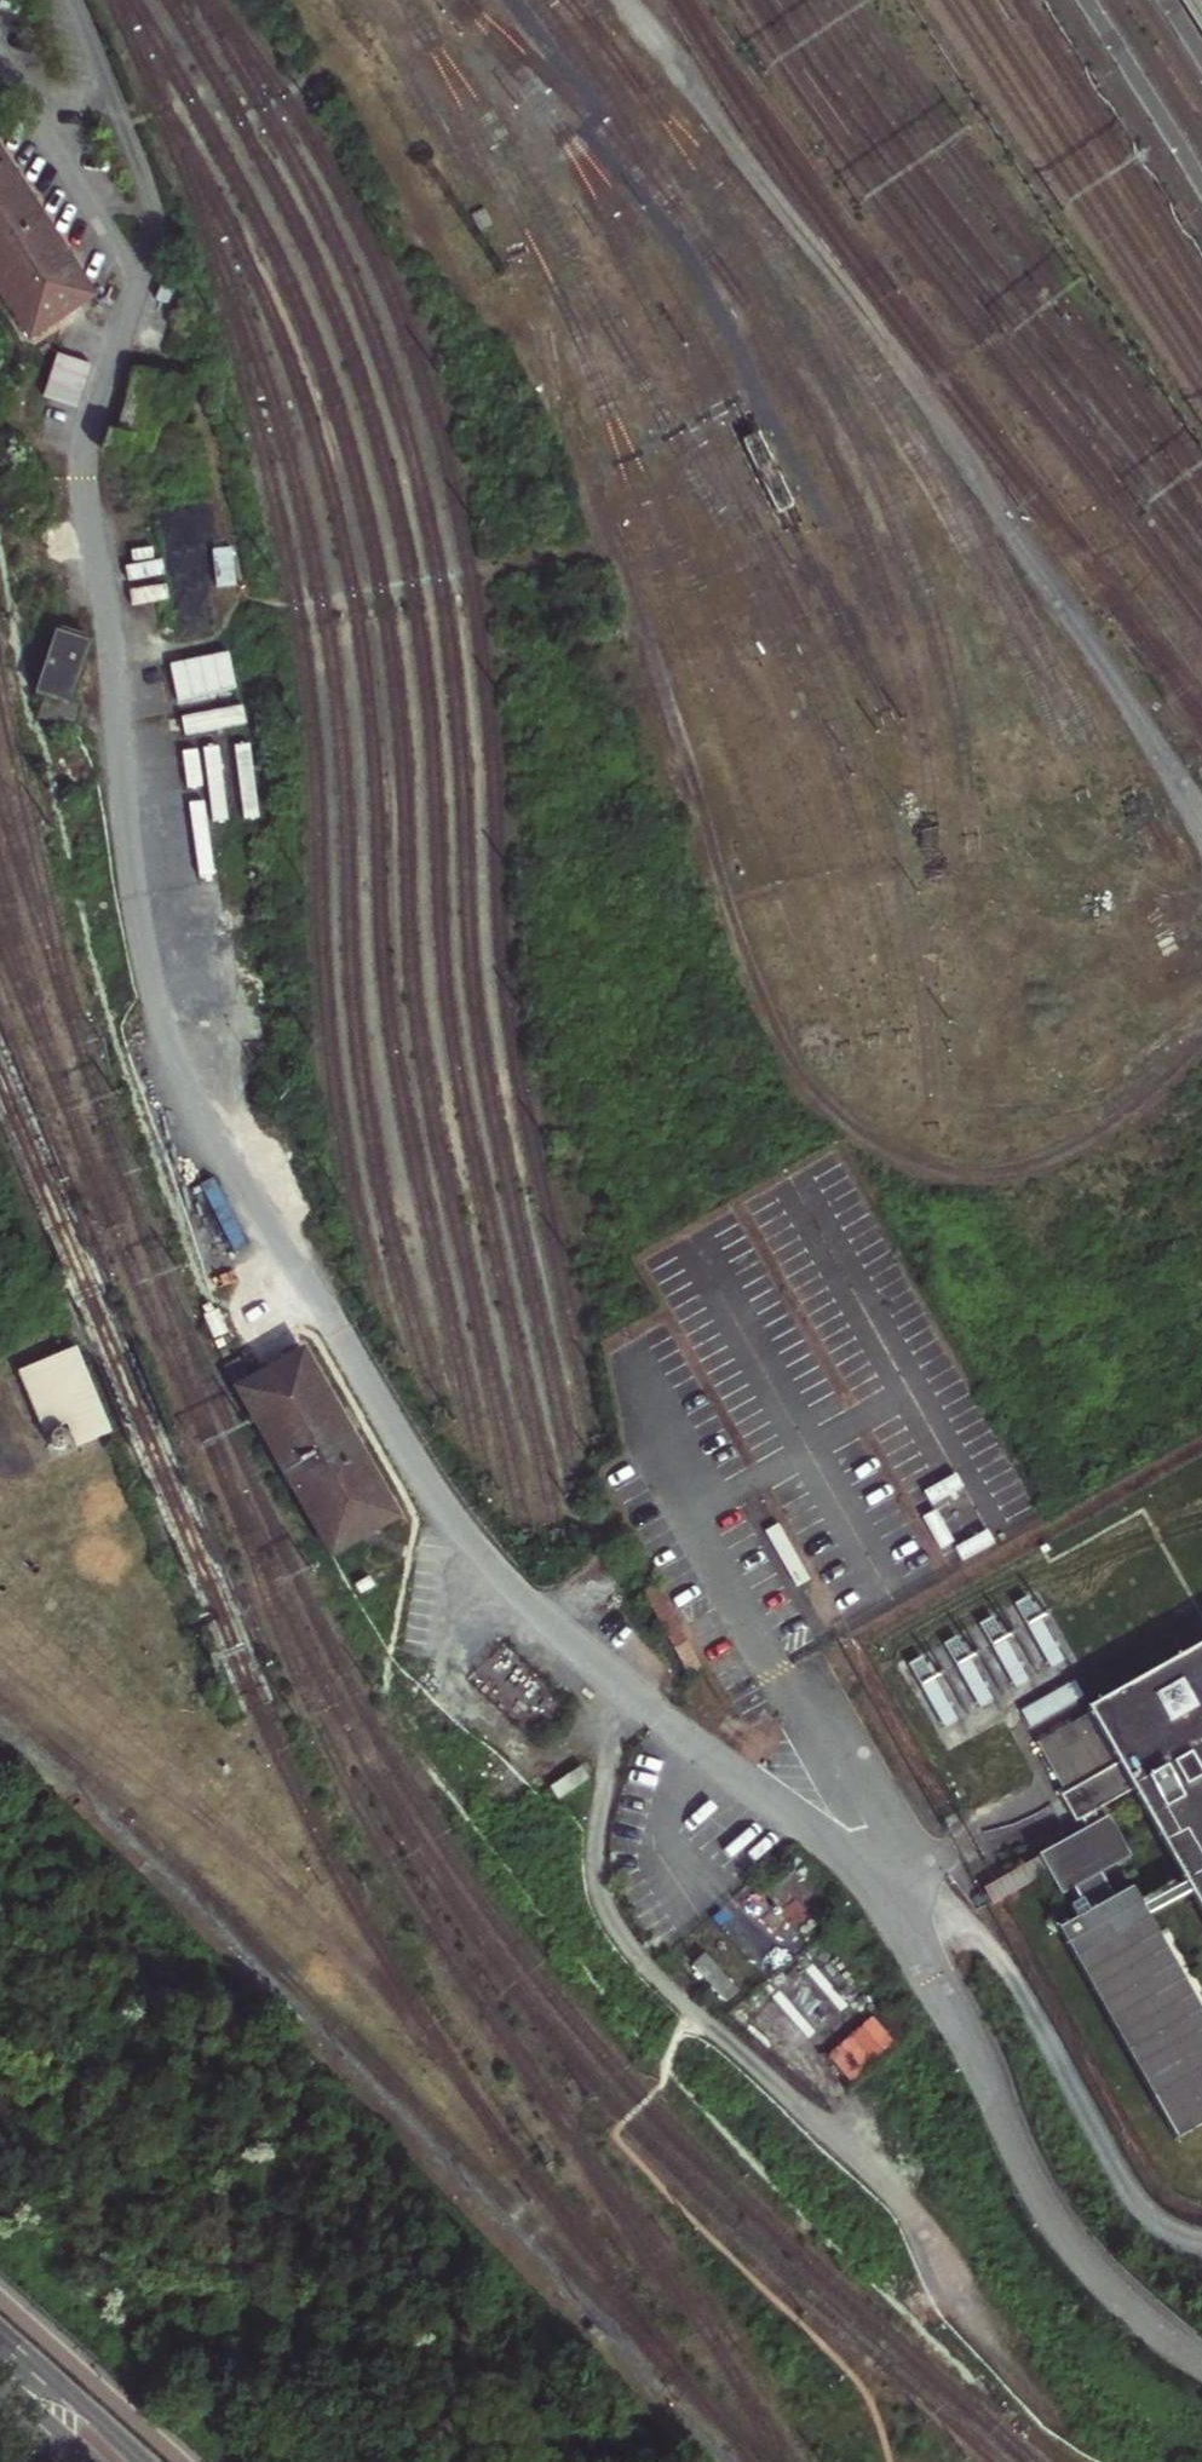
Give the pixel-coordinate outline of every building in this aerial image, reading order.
[(0,153),(0,295),(29,339),(79,306),(94,296),(0,153)] [(72,705),(79,685),(73,684),(86,644),(83,643),(85,637),(59,629),(57,634),(55,634),(34,695),(42,697),(35,719),(75,731),(82,707),(72,705)] [(110,1433),(75,1348),(17,1371),(43,1435),(64,1426),(74,1448),(110,1433)] [(397,1519),(301,1351),(233,1389),(330,1557),(397,1519)] [(64,1448),(67,1442),(68,1440),(65,1435),(63,1433),(59,1431),(55,1432),(52,1433),(50,1436),(49,1437),(49,1441),(50,1445),(52,1448),(56,1451),(60,1450),(64,1448)] [(930,1728),(1061,1675),(1031,1601),(900,1654),(930,1728)] [(1089,1708),(1086,1710),(1089,1714),(1036,1744),(1061,1788),(1064,1794),(1059,1797),(1074,1823),(1091,1814),(1096,1811),(1114,1801),(1131,1791),(1201,1916),(1201,1644),(1089,1708)] [(1082,1696),(1074,1681),(1021,1712),(1029,1726),(1082,1696)] [(1002,1806),(1037,1787),(1007,1732),(972,1751),(1002,1806)] [(589,1780),(580,1767),(549,1788),(558,1801),(589,1780)] [(1091,1814),(1096,1823),(1101,1820),(1096,1811),(1091,1814)] [(1158,1936),(1131,1889),(1116,1897),(1102,1873),(1132,1856),(1109,1815),(1101,1820),(1096,1823),(1049,1850),(1051,1855),(1058,1867),(1072,1891),(1085,1883),(1093,1897),(1083,1902),(1089,1913),(1058,1930),(1177,2140),(1201,2126),(1201,2014),(1158,1936)]
